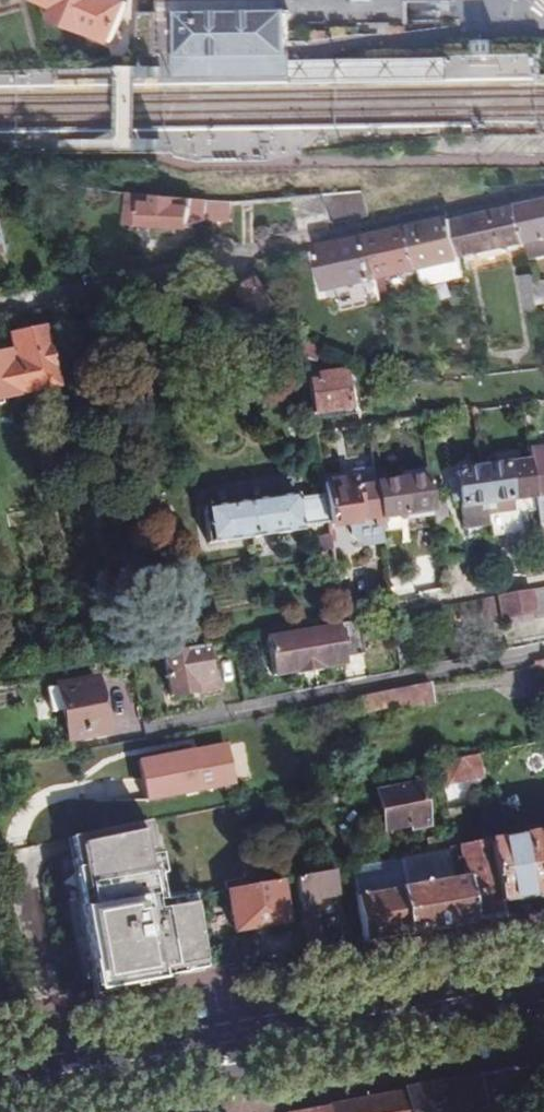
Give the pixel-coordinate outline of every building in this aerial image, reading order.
[(38,2),(58,10),(54,21),(115,42),(128,8),(124,0),(38,0),(38,2)] [(259,53),(289,52),(289,25),(289,17),(289,10),(275,10),(228,10),(220,11),(178,11),(178,54),(220,53),(230,53),(254,53),(259,53)] [(289,75),(289,52),(259,53),(254,53),(230,53),(220,53),(178,54),(179,75),(289,75)] [(454,78),(453,57),(295,61),(295,82),(454,78)] [(270,134),(172,128),(170,155),(269,161),(270,134)] [(365,215),(360,191),(323,196),(326,224),(365,215)] [(231,220),(234,201),(156,196),(155,205),(144,203),(142,227),(191,232),(192,227),(209,219),(231,220)] [(326,224),(323,196),(293,198),(295,231),(326,224)] [(512,205),(521,244),(524,260),(542,256),(540,250),(543,249),(543,199),(512,205)] [(521,244),(512,205),(451,218),(459,259),(521,244)] [(459,259),(451,218),(407,228),(416,268),(459,259)] [(416,268),(407,228),(366,237),(379,297),(390,295),(385,275),(416,268)] [(379,297),(366,237),(317,249),(324,277),(317,279),(319,288),(327,286),(328,289),(362,280),(368,300),(379,297)] [(259,280),(256,281),(242,289),(258,315),(274,307),(259,280)] [(530,286),(529,280),(516,283),(523,310),(535,308),(530,286)] [(535,308),(543,306),(543,295),(542,284),(530,286),(535,308)] [(436,306),(452,306),(452,286),(436,287),(436,306)] [(44,324),(6,333),(11,349),(21,392),(21,394),(57,385),(44,324)] [(436,326),(429,327),(431,336),(438,334),(436,326)] [(297,356),(313,360),(316,348),(306,343),(294,348),(297,356)] [(21,392),(11,349),(0,352),(0,397),(21,392)] [(493,357),(479,360),(481,370),(495,368),(493,357)] [(305,376),(310,412),(350,408),(350,400),(343,400),(341,381),(339,371),(305,376)] [(348,381),(346,371),(339,371),(341,381),(348,381)] [(527,452),(528,461),(533,500),(537,533),(543,532),(543,461),(542,462),(539,451),(527,452)] [(528,461),(479,469),(487,525),(488,538),(507,535),(504,515),(513,514),(512,503),(533,500),(528,461)] [(487,525),(479,469),(455,473),(456,478),(447,480),(451,503),(457,502),(461,529),(487,525)] [(432,505),(427,473),(414,474),(422,527),(435,525),(432,505)] [(378,518),(374,483),(352,486),(350,476),(320,481),(322,492),(326,519),(327,525),(345,522),(378,518)] [(400,480),(374,483),(378,518),(380,531),(387,530),(386,522),(406,519),(404,513),(413,512),(409,485),(401,485),(400,480)] [(296,491),(202,507),(207,545),(302,528),(300,523),(326,519),(322,492),(297,497),(296,491)] [(432,505),(435,525),(437,536),(449,534),(444,504),(432,505)] [(378,518),(345,522),(347,534),(358,541),(381,537),(380,531),(378,518)] [(330,548),(328,532),(315,534),(317,550),(330,548)] [(541,590),(496,597),(499,615),(500,620),(504,619),(506,629),(543,621),(543,605),(541,590)] [(499,615),(496,597),(480,600),(483,617),(499,615)] [(354,622),(342,624),(265,636),(272,676),(294,673),(295,677),(320,673),(319,670),(343,665),(342,659),(360,656),(354,622)] [(201,647),(161,654),(168,695),(214,687),(211,672),(206,673),(201,647)] [(543,670),(541,660),(531,661),(533,672),(543,670)] [(92,679),(55,686),(59,703),(66,740),(103,732),(92,679)] [(430,682),(359,696),(362,715),(433,701),(430,682)] [(59,703),(55,686),(43,688),(46,705),(59,703)] [(229,746),(136,759),(142,802),(235,789),(229,746)] [(482,778),(478,755),(446,761),(451,784),(482,778)] [(420,784),(377,792),(380,809),(376,814),(377,826),(383,827),(384,830),(427,822),(420,784)] [(453,846),(465,844),(458,810),(447,812),(453,846)] [(210,976),(196,894),(154,901),(141,820),(74,831),(101,994),(210,976)] [(488,843),(498,901),(543,893),(543,832),(488,843)] [(498,901),(488,843),(487,840),(465,844),(453,846),(393,859),(407,933),(500,916),(498,901)] [(364,941),(407,933),(393,859),(350,867),(364,941)] [(289,879),(303,953),(318,950),(309,902),(339,897),(333,871),(289,879)] [(277,883),(225,893),(233,936),(285,926),(277,883)] [(541,1063),(427,1084),(296,1111),(471,1111),(476,1108),(487,1111),(541,1063)]
